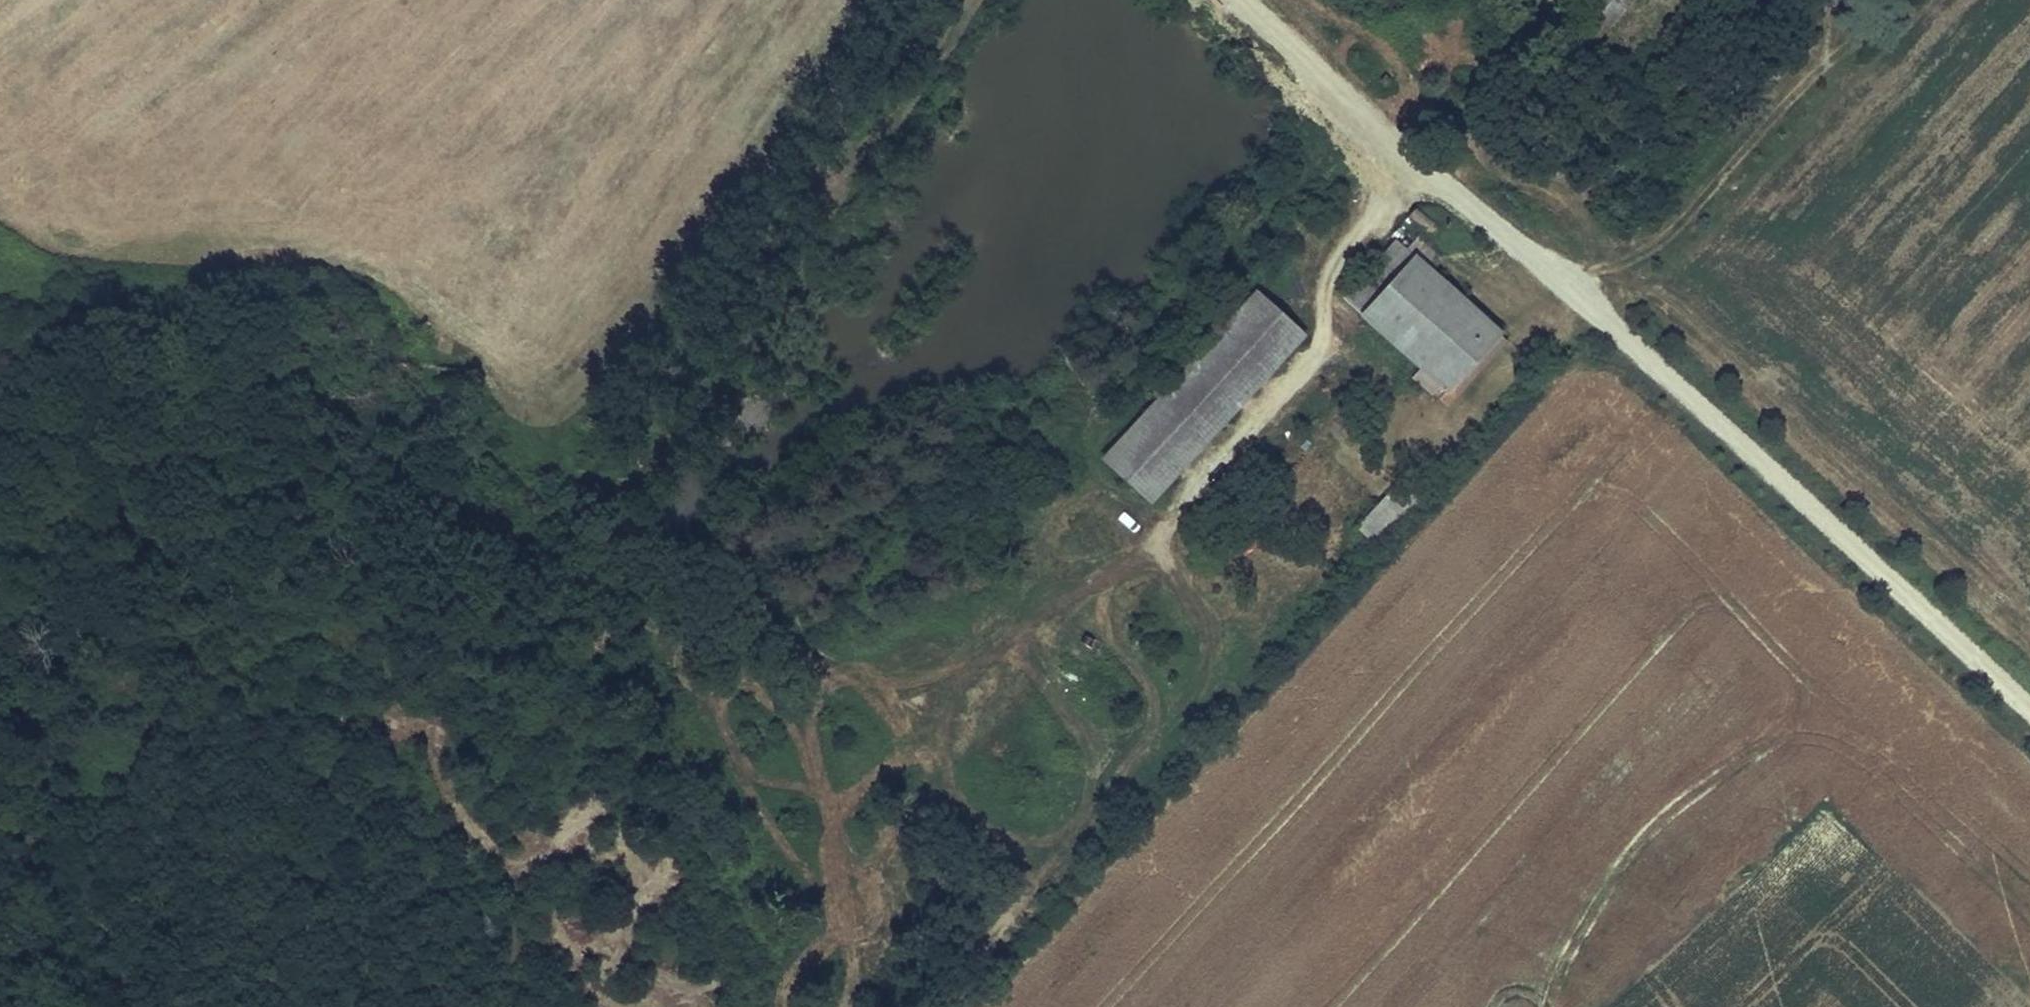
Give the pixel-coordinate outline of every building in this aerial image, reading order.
[(1390,80),(1386,75),(1380,81),(1385,85),(1390,80)] [(1405,242),(1352,301),(1416,359),(1412,364),(1423,375),(1420,378),(1444,400),(1503,333),(1405,242)] [(1260,297),(1111,460),(1149,496),(1299,333),(1260,297)] [(1355,530),(1373,545),(1399,513),(1381,499),(1355,530)]
